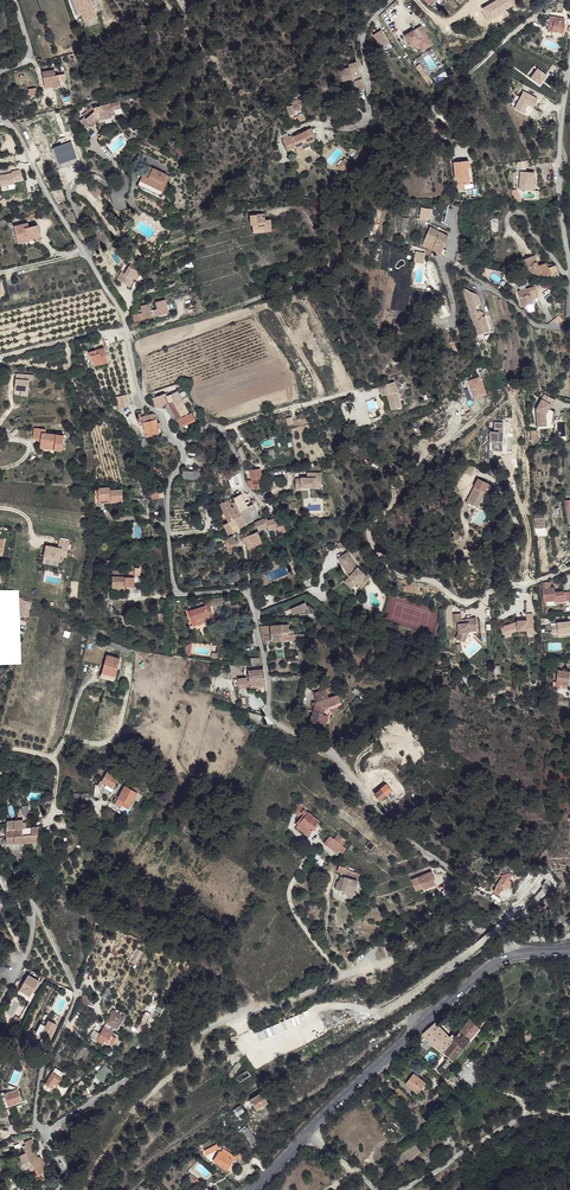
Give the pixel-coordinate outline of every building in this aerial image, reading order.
[(81,24),(97,19),(91,0),(73,0),(81,24)] [(555,17),(553,32),(564,34),(565,27),(564,27),(565,19),(555,17)] [(404,36),(415,55),(432,45),(421,26),(404,36)] [(355,91),(364,88),(356,63),(347,66),(348,68),(338,71),(342,83),(351,81),(355,91)] [(42,72),(44,88),(59,85),(58,75),(55,75),(54,71),(42,72)] [(80,122),(87,129),(91,125),(92,127),(97,122),(110,118),(111,117),(108,105),(93,108),(94,112),(86,119),(84,117),(80,122)] [(301,149),(302,152),(310,147),(309,146),(320,140),(317,135),(318,134),(315,129),(297,140),(296,141),(301,149)] [(290,148),(293,154),(301,149),(296,141),(297,140),(295,138),(291,141),(290,148)] [(456,181),(457,189),(463,189),(463,185),(468,184),(468,169),(469,168),(468,162),(454,163),(455,181),(456,181)] [(137,186),(157,194),(146,166),(137,186)] [(146,166),(157,194),(161,196),(169,176),(146,166)] [(534,172),(520,171),(519,189),(530,190),(530,183),(533,183),(534,172)] [(93,198),(101,194),(98,186),(89,189),(93,198)] [(420,208),(419,220),(428,222),(430,209),(420,208)] [(252,226),(253,231),(260,231),(260,234),(271,233),(270,222),(267,222),(266,219),(263,219),(263,216),(251,217),(251,227),(252,226)] [(38,227),(38,225),(29,227),(28,223),(14,227),(18,243),(28,240),(28,237),(40,234),(38,227)] [(434,249),(433,251),(442,254),(442,253),(444,249),(449,236),(444,234),(445,231),(442,230),(441,232),(435,231),(431,241),(436,243),(434,249)] [(529,269),(531,275),(542,273),(543,273),(544,273),(547,272),(548,273),(551,272),(552,277),(560,275),(558,264),(551,266),(549,264),(549,261),(541,263),(540,258),(536,259),(535,253),(525,255),(527,264),(529,268),(529,269)] [(129,266),(124,274),(121,272),(115,281),(131,289),(140,273),(129,266)] [(475,321),(478,333),(489,330),(485,314),(481,315),(479,318),(475,315),(478,310),(476,303),(481,302),(478,293),(475,291),(472,290),(470,289),(465,288),(463,286),(473,322),(475,321)] [(527,289),(533,306),(539,304),(535,286),(527,289)] [(523,308),(533,306),(527,289),(518,291),(523,308)] [(137,311),(138,313),(149,310),(151,310),(150,303),(141,305),(142,309),(137,311)] [(479,318),(481,315),(484,311),(480,308),(478,310),(475,315),(479,318)] [(133,314),(135,321),(151,317),(149,310),(138,313),(133,314)] [(568,346),(559,347),(560,354),(569,353),(568,346)] [(106,363),(103,348),(88,352),(88,356),(90,356),(92,363),(99,362),(99,364),(106,363)] [(481,378),(468,381),(472,401),(485,398),(481,378)] [(385,413),(400,408),(391,383),(376,388),(385,413)] [(164,393),(158,396),(161,405),(165,403),(178,424),(180,424),(182,423),(181,421),(178,422),(177,420),(189,413),(183,404),(176,391),(166,396),(164,393)] [(535,409),(536,425),(545,425),(545,414),(553,398),(543,394),(535,409)] [(155,407),(161,405),(158,396),(152,398),(155,407)] [(153,419),(152,414),(148,415),(141,417),(144,431),(157,429),(156,423),(155,419),(153,419)] [(193,414),(181,421),(182,423),(180,424),(182,427),(184,426),(185,427),(197,420),(193,414)] [(501,426),(493,425),(491,454),(498,455),(500,437),(504,437),(503,447),(512,448),(514,419),(505,419),(505,428),(501,428),(501,426)] [(61,451),(63,436),(42,434),(42,429),(34,429),(33,439),(40,439),(39,449),(61,451)] [(250,470),(251,480),(252,480),(258,479),(261,479),(261,468),(250,470)] [(198,484),(197,476),(179,478),(179,485),(198,484)] [(302,481),(301,491),(306,492),(306,490),(316,491),(316,488),(327,490),(328,478),(313,476),(313,481),(307,481),(307,482),(302,481)] [(478,498),(482,500),(492,483),(482,477),(477,485),(480,487),(476,493),(479,495),(478,498)] [(121,499),(120,487),(109,487),(109,484),(95,486),(97,498),(109,497),(110,500),(121,499)] [(480,503),(482,500),(478,498),(479,495),(476,493),(473,499),(480,503)] [(247,506),(241,494),(233,497),(235,502),(240,511),(248,508),(247,506)] [(230,508),(226,499),(219,502),(228,521),(235,518),(230,508)] [(256,502),(254,499),(250,501),(251,504),(247,506),(248,508),(253,519),(258,516),(253,503),(256,502)] [(240,511),(235,502),(232,503),(233,506),(230,508),(235,518),(239,527),(245,523),(240,511)] [(253,519),(248,508),(240,511),(245,523),(253,519)] [(534,516),(535,529),(545,528),(544,514),(534,516)] [(239,527),(235,518),(228,521),(233,530),(239,527)] [(255,523),(258,530),(266,526),(268,531),(277,527),(275,524),(276,524),(274,519),(267,521),(267,519),(265,520),(264,518),(255,523)] [(233,530),(228,521),(222,524),(227,534),(233,530)] [(277,527),(280,533),(286,530),(282,521),(276,524),(275,524),(277,527)] [(246,544),(248,548),(260,542),(258,538),(256,533),(256,532),(250,534),(248,529),(243,531),(244,534),(241,534),(244,542),(245,541),(247,541),(248,543),(246,544)] [(236,543),(233,536),(226,539),(227,542),(226,543),(226,545),(225,546),(228,553),(237,549),(236,543)] [(46,543),(43,564),(58,566),(61,550),(67,551),(69,540),(59,539),(58,545),(46,543)] [(346,552),(337,559),(349,576),(345,580),(353,586),(356,582),(364,573),(356,568),(346,552)] [(133,586),(133,570),(111,570),(111,586),(124,586),(133,586)] [(364,573),(356,582),(361,586),(368,577),(364,573)] [(542,589),(544,607),(546,607),(546,602),(555,601),(556,603),(564,601),(563,592),(555,593),(554,588),(550,588),(550,583),(544,583),(543,585),(543,589),(542,589)] [(201,605),(201,607),(206,605),(209,604),(207,598),(199,600),(201,605)] [(31,605),(21,602),(17,615),(27,618),(31,605)] [(305,602),(290,609),(293,615),(299,612),(300,614),(315,613),(315,610),(308,605),(307,606),(305,602)] [(201,605),(183,610),(187,621),(192,619),(194,623),(198,622),(197,617),(204,615),(204,616),(209,615),(206,605),(201,607),(201,605)] [(461,613),(452,614),(453,624),(457,624),(459,632),(456,639),(462,641),(466,631),(469,631),(470,631),(470,628),(478,628),(476,617),(465,618),(466,619),(466,622),(462,623),(462,620),(461,613)] [(516,623),(500,627),(503,636),(510,635),(509,633),(517,632),(526,631),(526,627),(533,626),(532,614),(525,615),(526,621),(516,621),(516,623)] [(556,623),(556,627),(550,627),(551,634),(557,633),(558,638),(565,637),(565,634),(569,633),(569,628),(569,622),(556,623)] [(259,626),(262,644),(267,643),(266,640),(298,639),(299,640),(303,640),(303,633),(289,634),(288,624),(259,626)] [(111,657),(98,654),(94,672),(107,675),(111,657)] [(259,665),(258,657),(250,658),(250,666),(259,665)] [(229,665),(228,673),(239,674),(239,666),(229,665)] [(262,670),(248,671),(248,679),(249,687),(266,686),(262,670)] [(555,689),(568,690),(569,674),(569,672),(558,671),(555,689)] [(248,679),(238,678),(238,687),(249,687),(248,679)] [(326,690),(313,693),(316,704),(310,721),(316,724),(318,721),(320,722),(323,717),(327,707),(332,697),(328,698),(326,690)] [(342,701),(341,699),(336,696),(332,697),(327,707),(336,706),(337,702),(342,701)] [(118,779),(109,772),(102,782),(107,785),(111,787),(115,782),(118,779)] [(99,786),(96,785),(93,798),(99,799),(102,796),(101,793),(101,791),(100,787),(99,786)] [(137,793),(126,787),(120,797),(120,799),(131,805),(136,796),(137,793)] [(385,796),(380,789),(374,794),(380,801),(385,796)] [(304,810),(300,814),(314,826),(318,821),(304,810)] [(314,826),(300,814),(299,816),(302,818),(296,827),(307,835),(314,826)] [(23,821),(14,821),(14,831),(24,831),(24,827),(23,821)] [(32,827),(24,827),(24,831),(24,837),(30,835),(32,835),(32,827)] [(334,842),(329,837),(322,844),(328,849),(331,846),(334,842)] [(344,848),(334,842),(331,846),(341,854),(344,848)] [(346,868),(338,866),(335,872),(344,874),(345,870),(346,868)] [(431,877),(430,873),(415,877),(419,889),(432,885),(430,881),(429,878),(431,877)] [(353,891),(357,881),(338,875),(337,880),(335,880),(332,889),(347,894),(346,897),(353,899),(355,892),(353,891)] [(415,877),(408,880),(412,891),(419,889),(415,877)] [(503,878),(500,877),(497,883),(506,887),(509,879),(504,877),(503,878)] [(506,887),(497,883),(496,886),(494,885),(491,891),(505,897),(505,896),(507,897),(512,891),(506,887)] [(35,980),(26,975),(18,991),(27,996),(35,980)] [(37,982),(35,980),(27,996),(29,997),(37,982)] [(27,996),(18,991),(16,995),(25,1000),(27,996)] [(119,1013),(111,1009),(104,1022),(102,1026),(95,1040),(102,1043),(103,1040),(110,1044),(114,1037),(111,1035),(112,1031),(107,1028),(109,1024),(113,1026),(119,1013)] [(119,1013),(113,1026),(115,1028),(122,1015),(119,1013)] [(17,1016),(13,1014),(9,1021),(14,1023),(17,1016)] [(142,1031),(148,1016),(143,1014),(137,1029),(142,1031)] [(451,1040),(435,1024),(423,1037),(452,1061),(480,1030),(469,1021),(451,1040)] [(54,1024),(48,1022),(45,1027),(40,1024),(35,1034),(47,1039),(54,1024)] [(20,1048),(14,1045),(11,1053),(17,1056),(20,1048)] [(82,1045),(74,1058),(77,1060),(85,1047),(82,1045)] [(103,1065),(94,1075),(100,1081),(110,1071),(103,1065)] [(62,1072),(54,1067),(42,1086),(43,1088),(47,1091),(49,1088),(53,1090),(58,1082),(57,1082),(60,1077),(59,1076),(62,1072)] [(382,1074),(367,1088),(370,1091),(382,1081),(411,1109),(414,1105),(382,1074)] [(412,1074),(404,1083),(417,1094),(425,1085),(417,1078),(412,1074)] [(66,1085),(61,1082),(55,1091),(61,1094),(66,1085)] [(18,1087),(4,1091),(7,1106),(22,1102),(18,1087)] [(266,1102),(260,1092),(250,1099),(256,1108),(266,1102)] [(417,1105),(413,1110),(422,1120),(427,1116),(417,1105)] [(243,1110),(240,1106),(233,1111),(236,1115),(243,1110)] [(255,1139),(246,1126),(241,1130),(250,1143),(255,1139)] [(33,1143),(32,1138),(23,1142),(25,1147),(33,1143)] [(399,1156),(405,1163),(421,1149),(415,1142),(399,1156)] [(37,1159),(32,1144),(25,1147),(26,1152),(25,1152),(25,1154),(15,1158),(18,1166),(30,1162),(40,1174),(43,1171),(43,1169),(46,1166),(39,1157),(37,1159)] [(218,1149),(215,1144),(203,1151),(206,1155),(218,1149)] [(234,1157),(223,1148),(220,1153),(218,1152),(213,1161),(227,1171),(234,1161),(235,1162),(237,1159),(234,1157)]
